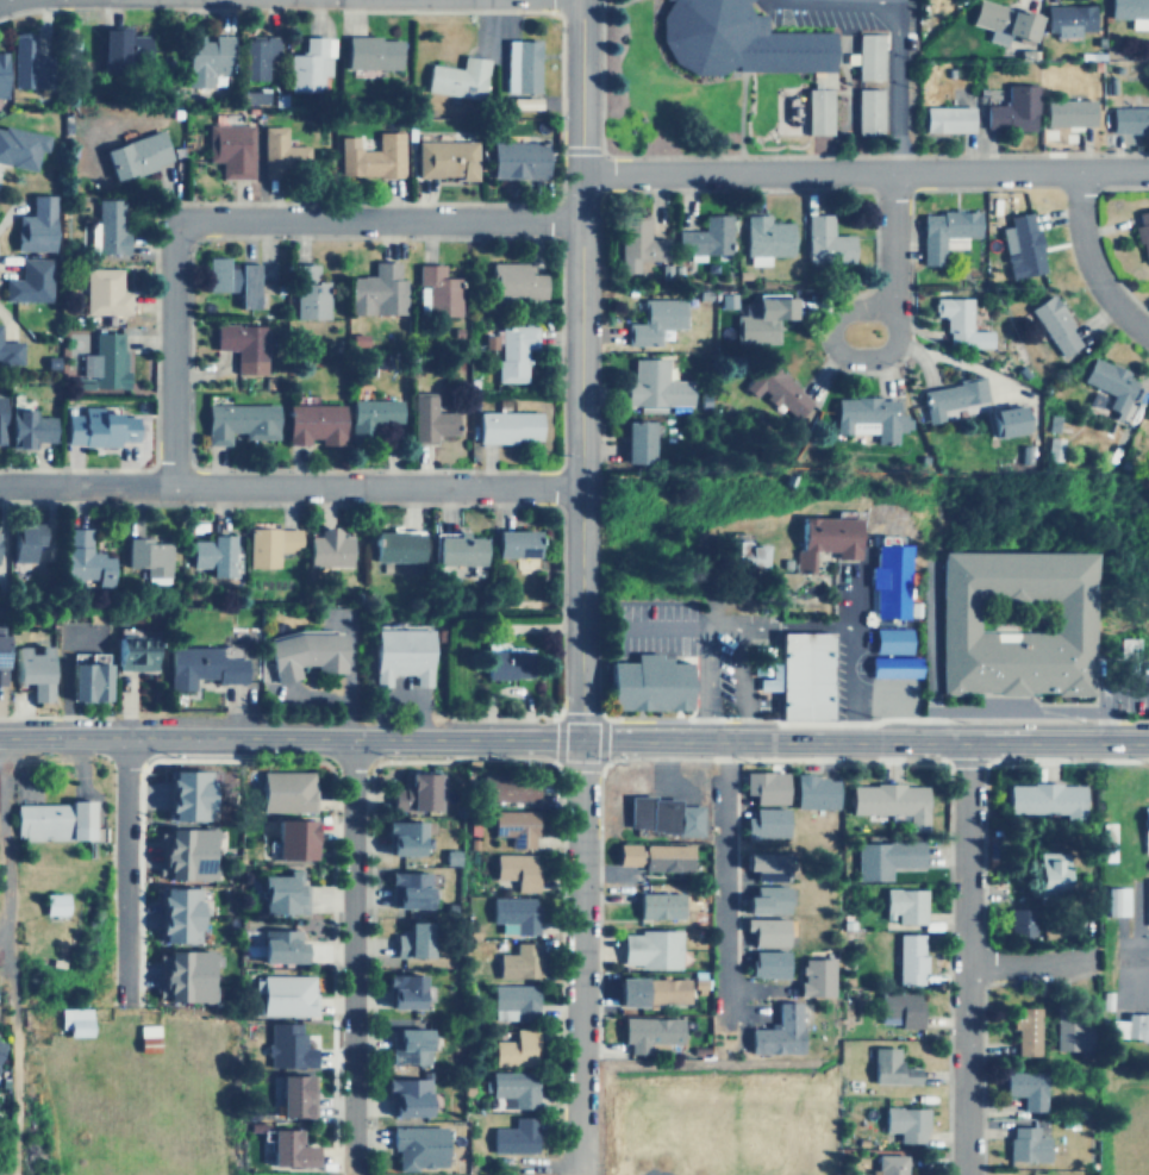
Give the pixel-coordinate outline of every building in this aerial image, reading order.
[(658,1),(658,0),(743,0),(741,2),(750,13),(764,13),(764,29),(830,30),(830,73),(744,73),(732,73),(731,65),(716,75),(691,74),(670,63),(656,40),(657,14),(666,1),(658,1)] [(1034,15),(974,0),(967,26),(1026,42),(1034,15)] [(1126,19),(1126,29),(1142,29),(1142,19),(1148,19),(1148,0),(1105,0),(1105,19),(1126,19)] [(1089,6),(1041,6),(1041,32),(1089,32),(1089,6)] [(148,35),(129,33),(129,27),(99,26),(99,61),(148,62),(148,35)] [(11,35),(13,87),(44,86),(43,56),(35,57),(35,33),(11,35)] [(851,80),(876,80),(876,33),(851,33),(851,80)] [(187,86),(213,86),(212,74),(230,74),(230,36),(204,37),(204,35),(186,35),(187,86)] [(279,36),(243,37),(243,79),(268,79),(268,61),(279,61),(279,36)] [(323,90),(321,75),(331,75),(331,37),(304,37),(304,52),(288,52),(289,90),(323,90)] [(399,37),(345,37),(345,68),(399,68),(399,37)] [(538,39),(507,39),(506,92),(538,92),(538,39)] [(487,57),(462,55),(461,67),(429,64),(426,92),(483,98),(487,57)] [(1031,130),(1031,85),(1003,85),(1003,104),(981,104),(981,129),(1031,130)] [(801,135),(828,135),(828,89),(801,89),(801,135)] [(878,89),(851,89),(851,135),(878,135),(878,89)] [(1089,126),(1089,100),(1039,100),(1039,126),(1089,126)] [(1107,132),(1148,132),(1148,106),(1107,106),(1107,132)] [(968,107),(919,107),(919,132),(968,132),(968,107)] [(219,177),(252,177),(252,124),(206,124),(206,161),(219,161),(219,177)] [(308,145),(286,145),(286,125),(262,126),(262,176),(288,176),(287,163),(308,162),(308,145)] [(36,168),(38,150),(49,151),(51,133),(0,126),(0,163),(36,168)] [(102,148),(112,180),(170,161),(161,129),(102,148)] [(339,175),(402,175),(401,131),(376,131),(376,149),(357,150),(357,136),(339,136),(339,175)] [(416,176),(460,175),(460,180),(476,180),(476,140),(416,140),(416,176)] [(492,179),(547,177),(547,140),(491,142),(492,179)] [(14,214),(15,251),(52,250),(51,194),(29,194),(30,214),(14,214)] [(125,250),(124,198),(96,199),(96,221),(90,221),(90,251),(125,250)] [(1129,213),(1143,263),(1148,262),(1148,208),(1129,213)] [(941,265),(939,249),(962,249),(962,237),(975,237),(974,211),(918,212),(919,265),(941,265)] [(766,213),(742,213),(742,255),(789,255),(789,221),(766,221),(766,213)] [(1041,273),(1030,213),(1006,218),(1014,262),(1004,264),(1006,279),(1041,273)] [(728,214),(700,214),(700,230),(677,230),(677,257),(728,257),(728,214)] [(804,263),(850,263),(850,235),(828,235),(828,214),(804,214),(804,263)] [(618,260),(661,260),(661,238),(645,238),(645,215),(617,215),(618,260)] [(2,300),(51,300),(52,257),(20,257),(19,279),(2,277),(2,300)] [(260,306),(258,260),(204,260),(204,290),(237,290),(237,306),(260,306)] [(404,314),(404,261),(373,262),(373,275),(348,276),(349,314),(404,314)] [(544,299),(544,271),(531,271),(531,262),(488,262),(488,299),(544,299)] [(329,279),(317,279),(317,263),(292,263),(292,318),(329,318),(329,279)] [(461,277),(443,277),(443,263),(418,263),(418,313),(461,313),(461,277)] [(130,313),(130,292),(120,292),(120,268),(86,268),(86,313),(130,313)] [(1025,308),(1056,357),(1079,343),(1047,294),(1025,308)] [(968,343),(968,296),(931,296),(931,317),(942,317),(942,343),(968,343)] [(626,321),(626,344),(656,344),(656,327),(682,327),(682,298),(639,298),(639,321),(626,321)] [(755,299),(755,314),(733,314),(732,344),(772,345),(773,319),(788,319),(788,299),(755,299)] [(213,323),(212,351),(233,351),(233,373),(264,374),(266,324),(213,323)] [(498,382),(527,382),(527,349),(537,349),(537,324),(498,324),(498,382)] [(93,386),(123,387),(125,332),(94,331),(93,354),(81,352),(80,376),(94,376),(93,386)] [(20,342),(0,342),(0,364),(20,364),(20,342)] [(625,383),(625,412),(667,411),(667,405),(689,405),(689,381),(664,381),(664,357),(632,357),(632,383),(625,383)] [(1075,381),(1107,394),(1099,413),(1118,420),(1136,379),(1086,357),(1075,381)] [(760,389),(794,420),(811,402),(763,360),(739,387),(751,398),(760,389)] [(925,423),(942,420),(941,408),(985,401),(981,379),(919,389),(925,423)] [(413,393),(413,442),(437,442),(437,433),(457,433),(457,411),(436,411),(436,393),(413,393)] [(873,433),(874,444),(895,443),(894,431),(908,431),(908,414),(894,414),(894,396),(833,398),(833,433),(873,433)] [(350,400),(350,443),(373,443),(373,424),(402,423),(401,399),(350,400)] [(276,404),(205,405),(206,443),(276,443),(276,404)] [(344,444),(343,404),(286,405),(287,445),(344,444)] [(63,414),(63,445),(115,445),(114,412),(100,412),(100,406),(80,406),(80,413),(63,414)] [(32,415),(33,408),(7,408),(7,446),(33,448),(33,440),(51,440),(52,415),(32,415)] [(1023,410),(987,408),(986,435),(1022,436),(1023,410)] [(477,442),(541,442),(541,411),(477,411),(477,442)] [(136,415),(118,414),(117,440),(135,440),(136,415)] [(655,421),(624,421),(624,463),(655,463),(655,421)] [(853,557),(854,518),(792,517),(791,569),(807,570),(807,556),(853,557)] [(45,524),(11,523),(11,561),(32,561),(32,544),(45,544),(45,524)] [(111,554),(88,554),(88,529),(63,527),(62,585),(110,586),(111,554)] [(245,527),(245,568),(276,568),(276,554),(299,554),(299,527),(245,527)] [(305,529),(305,567),(349,567),(349,529),(305,529)] [(537,530),(494,530),(494,558),(537,558),(537,530)] [(420,562),(420,531),(370,531),(370,562),(420,562)] [(905,618),(904,545),(888,545),(887,531),(864,532),(866,618),(905,618)] [(230,535),(207,535),(207,540),(188,540),(189,568),(208,567),(210,577),(231,577),(230,535)] [(481,535),(430,535),(430,565),(481,565),(481,535)] [(168,585),(169,539),(123,538),(121,569),(143,569),(143,583),(168,585)] [(760,569),(760,540),(712,540),(712,569),(760,569)] [(937,552),(938,695),(1089,694),(1088,551),(937,552)] [(369,630),(369,688),(393,687),(393,676),(410,676),(410,687),(427,687),(427,629),(369,630)] [(829,665),(837,665),(837,632),(774,632),(773,719),(828,720),(829,665)] [(310,674),(343,673),(342,633),(261,636),(262,682),(295,681),(295,668),(308,667),(310,674)] [(906,635),(874,635),(874,652),(906,652),(906,635)] [(117,671),(155,671),(155,637),(117,637),(117,671)] [(5,685),(26,685),(26,702),(46,702),(46,648),(5,648),(5,685)] [(485,650),(533,651),(533,676),(485,675),(485,650)] [(164,651),(164,690),(191,690),(191,681),(241,681),(241,651),(164,651)] [(62,701),(101,701),(102,654),(63,652),(62,701)] [(629,662),(604,662),(604,710),(687,711),(687,657),(629,656),(629,662)] [(916,657),(867,657),(867,677),(916,677),(916,657)] [(170,765),(207,767),(206,777),(214,777),(214,800),(206,800),(206,815),(169,815),(170,765)] [(744,770),(788,771),(787,804),(753,802),(754,793),(744,793),(744,770)] [(311,812),(311,773),(255,773),(255,812),(311,812)] [(430,774),(402,774),(402,789),(387,789),(387,812),(405,812),(430,812),(430,774)] [(794,774),(794,806),(836,806),(836,782),(794,774)] [(536,779),(500,779),(500,800),(536,800),(536,779)] [(1061,814),(1061,823),(1080,823),(1080,782),(1004,783),(1005,814),(1061,814)] [(847,785),(847,814),(905,814),(905,831),(923,831),(923,785),(847,785)] [(625,798),(625,832),(698,833),(698,799),(625,798)] [(89,838),(89,802),(11,802),(11,839),(89,838)] [(753,810),(786,810),(785,836),(744,836),(744,818),(753,818),(753,810)] [(531,849),(532,812),(488,811),(487,835),(507,835),(507,849),(531,849)] [(1109,812),(1099,812),(1099,858),(1109,858),(1109,812)] [(266,820),(266,860),(310,860),(310,820),(266,820)] [(382,821),(382,835),(382,855),(399,855),(419,855),(418,843),(418,832),(419,821),(405,821),(382,821)] [(162,829),(175,829),(175,824),(219,824),(218,873),(161,873),(161,864),(164,864),(164,838),(161,838),(162,829)] [(418,832),(429,832),(429,843),(418,843),(418,832)] [(920,842),(870,842),(870,869),(920,869),(920,842)] [(687,844),(613,844),(613,869),(687,869),(687,844)] [(444,849),(444,863),(458,863),(458,849),(444,849)] [(748,851),(785,852),(783,880),(751,880),(751,868),(747,868),(748,851)] [(1062,851),(1034,851),(1034,896),(1062,896),(1062,851)] [(493,857),(493,890),(533,889),(532,857),(493,857)] [(436,873),(399,873),(385,873),(386,908),(426,907),(426,896),(436,896),(436,873)] [(250,913),(293,914),(294,874),(250,874),(250,913)] [(160,886),(168,886),(168,882),(198,882),(198,899),(205,899),(205,925),(196,925),(196,938),(160,937),(160,886)] [(754,886),(785,886),(783,914),(744,914),(745,894),(754,894),(754,886)] [(1126,887),(1100,887),(1100,915),(1126,915),(1126,887)] [(923,888),(882,889),(882,924),(923,924),(923,888)] [(39,914),(61,914),(61,893),(39,893),(39,914)] [(635,918),(680,918),(680,893),(635,893),(635,918)] [(536,935),(536,896),(487,896),(488,920),(499,920),(499,935),(536,935)] [(1009,907),(1010,937),(1034,937),(1034,907),(1009,907)] [(742,918),(782,919),(781,949),(750,948),(750,932),(742,932),(742,918)] [(426,923),(399,923),(400,936),(389,936),(391,957),(426,957),(426,923)] [(295,963),(295,930),(250,930),(251,963),(295,963)] [(618,968),(676,968),(676,930),(618,931),(618,968)] [(923,935),(897,935),(897,985),(923,985),(923,935)] [(537,977),(537,938),(511,938),(511,952),(494,954),(494,979),(537,977)] [(160,950),(168,950),(168,946),(218,946),(218,996),(169,996),(169,993),(160,993),(160,986),(163,986),(163,958),(160,958),(160,950)] [(751,952),(781,954),(780,977),(747,976),(748,961),(750,961),(751,952)] [(799,960),(799,981),(794,981),(794,995),(829,995),(829,960),(799,960)] [(308,976),(249,976),(249,1017),(308,1017),(308,976)] [(416,976),(381,976),(381,1010),(416,1010),(416,976)] [(602,977),(602,1006),(686,1006),(686,977),(602,977)] [(535,986),(491,986),(491,1021),(535,1021),(535,986)] [(897,1030),(920,1029),(919,992),(879,992),(879,1015),(897,1015),(897,1030)] [(747,1054),(799,1054),(799,1029),(806,1029),(806,1002),(774,1004),(774,1029),(747,1029),(747,1054)] [(85,1036),(85,1007),(55,1008),(56,1037),(85,1036)] [(1036,1007),(1011,1007),(1011,1056),(1036,1056),(1036,1007)] [(1148,1045),(1148,1015),(1110,1013),(1109,1043),(1148,1045)] [(679,1018),(619,1018),(619,1043),(625,1043),(625,1055),(663,1055),(663,1045),(679,1045),(679,1018)] [(266,1023),(295,1023),(295,1032),(301,1032),(301,1046),(313,1046),(313,1064),(266,1064),(266,1023)] [(1053,1051),(1088,1051),(1088,1023),(1053,1023),(1053,1051)] [(154,1025),(133,1025),(133,1052),(154,1052),(154,1025)] [(387,1064),(423,1064),(423,1029),(387,1029),(387,1064)] [(511,1040),(491,1040),(491,1065),(532,1065),(532,1029),(511,1029),(511,1040)] [(918,1082),(918,1067),(897,1067),(897,1048),(870,1048),(870,1082),(918,1082)] [(488,1073),(487,1096),(511,1096),(511,1108),(535,1108),(535,1074),(488,1073)] [(1041,1112),(1041,1073),(1001,1073),(1001,1096),(1019,1096),(1019,1112),(1041,1112)] [(271,1118),(301,1118),(301,1075),(271,1075),(271,1118)] [(426,1115),(426,1080),(383,1080),(383,1115),(426,1115)] [(925,1107),(882,1107),(882,1132),(897,1132),(897,1142),(925,1142),(925,1107)] [(533,1154),(533,1117),(512,1117),(512,1129),(491,1129),(491,1154),(533,1154)] [(389,1168),(442,1168),(442,1126),(389,1126),(389,1168)] [(1034,1126),(1007,1126),(1007,1161),(1047,1161),(1047,1137),(1034,1137),(1034,1126)] [(264,1130),(266,1167),(311,1165),(311,1144),(291,1145),(291,1130),(264,1130)] [(904,1155),(876,1155),(876,1174),(904,1174),(904,1155)]
